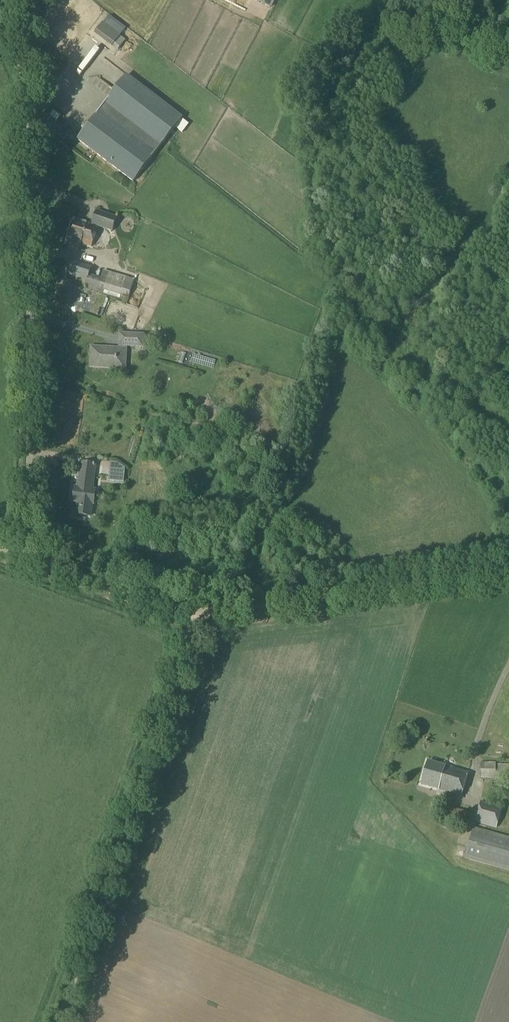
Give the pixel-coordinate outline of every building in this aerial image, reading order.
[(126,40),(121,36),(103,22),(94,34),(112,47),(118,51),(126,40)] [(126,75),(106,102),(77,139),(134,182),(183,117),(126,75)] [(177,130),(187,138),(194,128),(184,120),(177,130)] [(92,223),(98,226),(112,230),(116,217),(96,210),(92,223)] [(91,247),(98,226),(92,223),(74,218),(67,241),(80,246),(81,243),(91,247)] [(75,277),(86,280),(85,283),(85,285),(128,299),(134,280),(103,270),(101,277),(89,274),(92,267),(72,260),(67,275),(75,277)] [(69,289),(72,281),(65,279),(62,287),(69,289)] [(137,293),(133,307),(142,309),(145,295),(137,293)] [(91,347),(90,367),(109,368),(109,370),(125,371),(126,349),(125,349),(126,346),(143,347),(143,335),(119,334),(119,349),(91,347)] [(90,516),(92,504),(93,504),(95,490),(92,489),(95,464),(80,462),(77,487),(74,487),(73,502),(77,502),(76,515),(90,516)] [(118,482),(123,483),(124,472),(119,471),(109,470),(109,476),(119,477),(118,482)] [(421,785),(438,790),(461,796),(468,772),(446,766),(428,761),(421,785)] [(495,764),(495,762),(480,762),(480,778),(508,778),(508,764),(495,764)] [(496,828),(497,825),(501,811),(502,807),(480,801),(474,822),(496,828)] [(473,826),(464,859),(508,871),(508,837),(473,826)]
